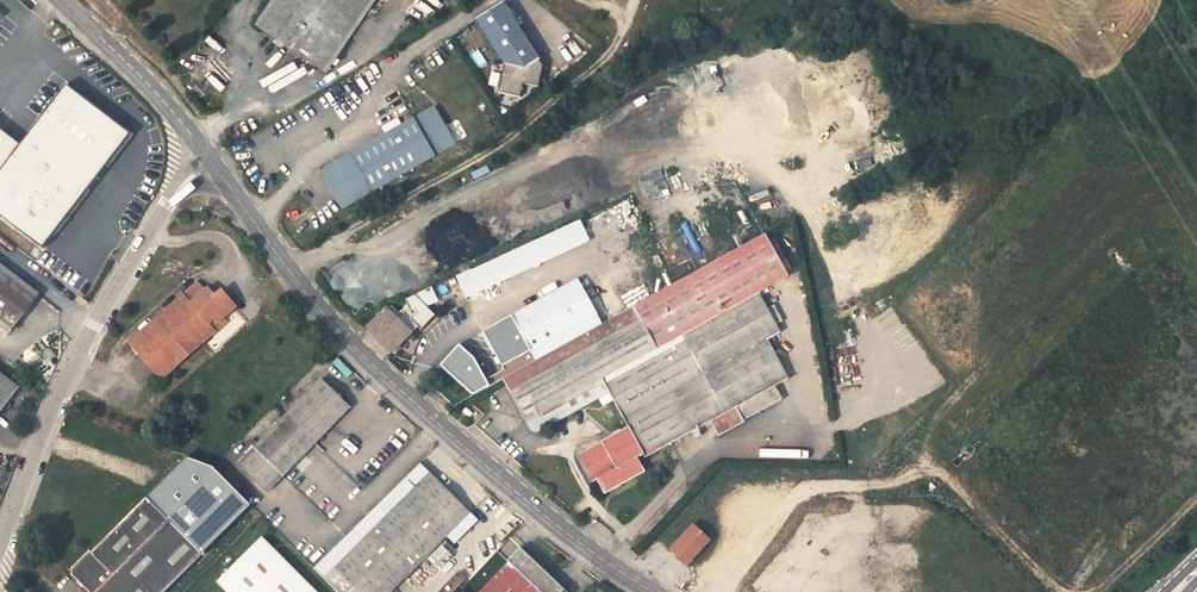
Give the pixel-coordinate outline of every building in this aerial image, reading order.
[(332,69),(379,0),(277,0),(262,21),(332,69)] [(476,19),(506,72),(497,77),(510,101),(524,93),(548,79),(505,3),(476,19)] [(19,145),(0,171),(0,217),(42,249),(130,135),(66,85),(19,145)] [(441,105),(420,116),(442,154),(463,142),(441,105)] [(393,132),(326,170),(347,207),(442,154),(420,116),(414,120),(412,117),(391,129),(393,132)] [(19,145),(0,130),(0,171),(19,145)] [(465,297),(591,242),(582,220),(456,275),(465,297)] [(612,491),(650,469),(642,455),(651,450),(653,455),(694,432),(717,419),(743,405),(751,419),(789,398),(781,384),(795,376),(773,339),(787,331),(765,291),(795,275),(772,234),(513,379),(540,428),(612,388),(635,429),(584,455),(598,480),(604,476),(612,491)] [(39,295),(0,265),(0,325),(10,333),(39,295)] [(583,279),(571,285),(590,321),(603,313),(583,279)] [(208,296),(197,284),(129,343),(161,379),(225,322),(222,318),(235,307),(222,293),(218,292),(214,296),(211,293),(208,296)] [(571,285),(518,315),(538,350),(590,321),(571,285)] [(418,308),(409,312),(423,325),(427,329),(441,313),(422,293),(412,298),(418,308)] [(399,351),(423,325),(409,312),(405,308),(401,312),(394,306),(374,327),(399,351)] [(474,398),(494,379),(460,345),(441,364),(474,398)] [(18,388),(0,374),(0,412),(18,388)] [(321,379),(238,464),(268,492),(349,407),(321,379)] [(743,405),(717,419),(725,434),(751,420),(751,419),(743,405)] [(146,498),(202,555),(251,506),(212,466),(186,458),(146,498)] [(337,591),(392,591),(470,513),(420,463),(313,568),(337,591)] [(202,555),(146,498),(91,552),(89,550),(71,568),(71,575),(88,591),(164,591),(202,555)] [(669,549),(686,564),(709,541),(692,525),(669,549)] [(262,538),(217,582),(227,591),(316,591),(262,538)] [(520,548),(508,562),(509,563),(481,591),(566,591),(520,548)]
